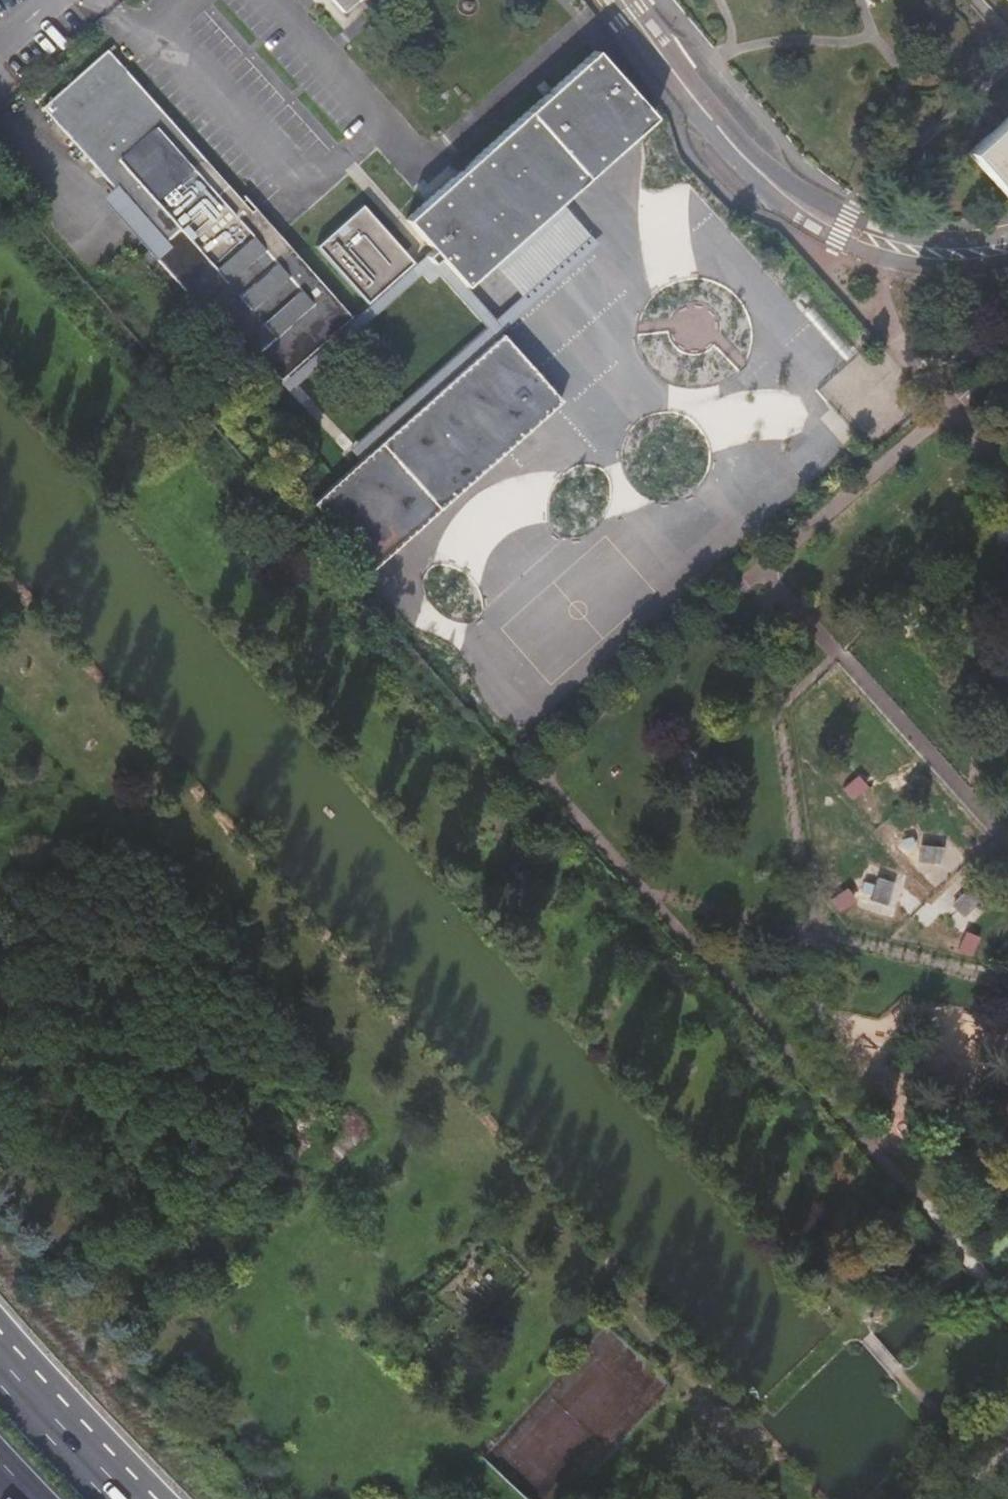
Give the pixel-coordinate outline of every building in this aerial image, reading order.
[(345,23),(370,0),(325,0),(345,23)] [(256,358),(281,386),(352,323),(232,187),(228,191),(106,53),(41,110),(163,247),(150,259),(246,367),(256,358)] [(466,293),(493,269),(561,208),(656,125),(597,58),(407,225),(466,293)] [(1,79),(14,94),(22,88),(8,73),(1,79)] [(999,122),(965,151),(1007,200),(1007,114),(999,122)] [(316,251),(367,310),(414,268),(363,208),(316,251)] [(533,315),(601,254),(561,208),(493,269),(533,315)] [(312,512),(368,575),(558,408),(503,344),(312,512)]
